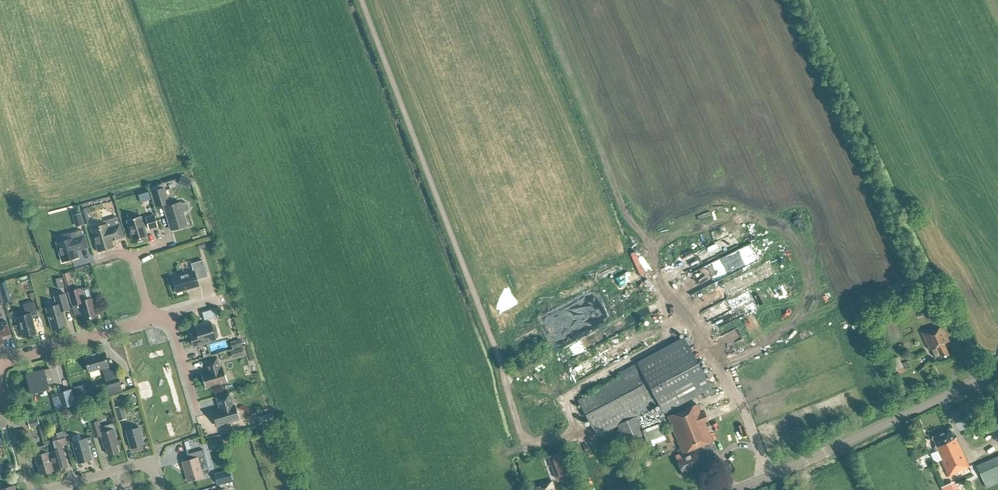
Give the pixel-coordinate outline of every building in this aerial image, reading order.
[(164,207),(169,206),(164,188),(151,192),(156,206),(163,204),(164,207)] [(138,195),(140,202),(150,199),(148,192),(138,195)] [(180,204),(180,202),(169,206),(164,207),(171,230),(187,225),(183,212),(188,211),(189,208),(188,204),(185,202),(180,204)] [(90,222),(86,208),(80,210),(80,212),(84,224),(90,222)] [(75,226),(84,224),(80,212),(72,215),(75,226)] [(157,226),(154,215),(145,217),(146,219),(142,220),(141,216),(126,220),(133,241),(147,237),(144,228),(148,226),(149,229),(157,226)] [(107,228),(106,224),(91,228),(98,251),(113,247),(111,241),(123,237),(120,224),(107,228)] [(83,235),(81,230),(70,233),(70,232),(56,236),(58,242),(57,242),(62,262),(78,257),(76,250),(87,247),(84,235),(83,235)] [(176,293),(182,291),(198,286),(196,279),(207,276),(203,260),(191,263),(194,271),(173,277),(175,287),(176,293)] [(64,287),(61,277),(55,278),(58,289),(64,287)] [(69,277),(63,278),(66,290),(72,289),(69,277)] [(7,288),(1,290),(5,303),(11,300),(7,288)] [(73,290),(69,291),(73,305),(78,303),(83,320),(98,316),(92,298),(83,300),(79,288),(73,290)] [(52,329),(66,325),(62,310),(69,308),(65,293),(54,296),(56,305),(46,308),(52,329)] [(23,337),(36,333),(31,315),(37,314),(34,301),(23,304),(26,314),(17,317),(23,337)] [(215,308),(202,312),(204,321),(218,317),(215,308)] [(7,321),(0,323),(0,343),(3,342),(2,336),(10,334),(7,321)] [(213,331),(210,322),(195,327),(197,333),(190,335),(193,346),(215,340),(215,338),(218,337),(216,330),(213,331)] [(948,355),(943,344),(949,341),(941,324),(921,333),(929,350),(931,350),(935,357),(939,355),(941,358),(948,355)] [(710,387),(683,337),(635,363),(638,367),(577,400),(596,436),(617,425),(619,429),(615,431),(622,445),(644,435),(635,416),(658,403),(663,413),(690,398),(702,392),(705,397),(713,393),(710,387)] [(242,346),(240,339),(230,342),(232,349),(242,346)] [(738,352),(741,358),(755,352),(752,345),(738,352)] [(244,355),(242,347),(230,351),(233,358),(244,355)] [(109,368),(104,352),(84,358),(88,372),(102,368),(110,394),(122,391),(115,366),(109,368)] [(220,368),(217,357),(205,360),(208,372),(201,374),(205,388),(206,388),(213,386),(214,387),(219,385),(219,384),(226,382),(227,382),(223,367),(220,368)] [(895,375),(904,371),(898,357),(889,360),(895,375)] [(30,392),(49,387),(48,383),(54,382),(50,368),(25,375),(30,392)] [(88,396),(84,384),(74,387),(77,399),(88,396)] [(68,407),(76,404),(71,388),(63,390),(63,391),(57,393),(61,408),(68,406),(68,407)] [(136,397),(129,393),(125,400),(132,404),(136,397)] [(233,405),(229,393),(216,397),(219,409),(212,411),(217,426),(239,420),(234,404),(233,405)] [(701,412),(697,404),(667,416),(683,457),(676,459),(682,472),(702,464),(695,448),(712,441),(704,422),(707,420),(704,411),(701,412)] [(119,421),(126,419),(122,405),(115,407),(119,421)] [(82,423),(88,421),(85,411),(79,413),(82,423)] [(273,421),(271,413),(257,417),(259,425),(273,421)] [(29,428),(38,425),(36,418),(27,421),(29,428)] [(100,427),(98,420),(90,423),(94,437),(101,435),(104,447),(106,447),(108,454),(119,451),(116,444),(118,443),(112,423),(100,427)] [(131,448),(144,444),(139,427),(126,431),(131,448)] [(61,448),(60,446),(67,444),(63,429),(51,433),(53,439),(46,441),(54,470),(67,467),(62,447),(61,448)] [(954,439),(949,429),(932,437),(936,445),(934,446),(948,476),(968,467),(955,438),(954,439)] [(667,443),(674,440),(671,432),(664,434),(667,443)] [(81,439),(80,436),(78,434),(73,436),(71,438),(78,463),(91,459),(87,445),(93,443),(91,436),(81,439)] [(40,474),(53,471),(45,445),(33,448),(40,474)] [(564,449),(547,455),(556,478),(572,472),(564,449)] [(188,481),(202,477),(197,458),(201,457),(199,451),(187,454),(189,460),(182,461),(188,481)] [(997,474),(997,455),(976,465),(983,481),(997,474)] [(217,485),(232,480),(229,469),(214,473),(217,485)] [(551,480),(535,486),(537,489),(555,489),(551,480)]
